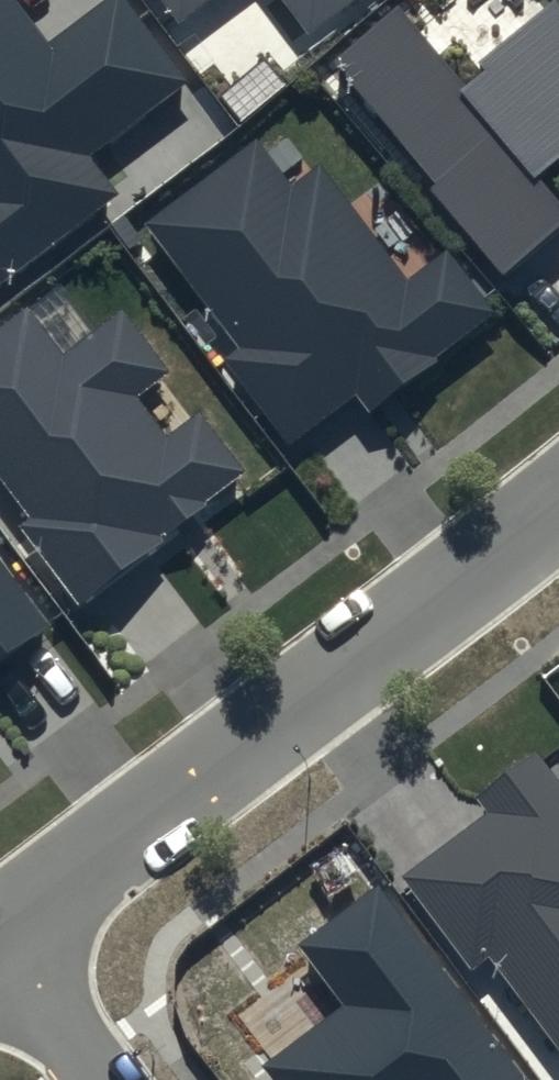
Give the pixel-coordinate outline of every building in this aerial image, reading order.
[(117,195),(81,147),(175,77),(118,0),(106,0),(49,42),(18,0),(0,0),(0,282),(117,195)] [(313,27),(348,0),(292,0),(313,27)] [(328,49),(426,168),(418,175),(504,279),(558,233),(558,195),(534,164),(558,144),(558,146),(558,8),(553,0),(550,0),(459,75),(398,0),(388,0),(328,49)] [(251,128),(143,213),(242,339),(227,351),(290,431),(349,384),(368,409),(500,307),(444,235),(407,263),(319,151),(288,175),(251,128)] [(0,320),(0,469),(29,507),(21,512),(80,589),(243,464),(196,402),(167,424),(139,388),(167,367),(117,301),(61,344),(27,299),(0,320)] [(44,617),(0,558),(0,649),(44,617)] [(401,865),(471,956),(485,946),(558,1044),(558,778),(531,741),(475,783),(488,800),(401,865)] [(374,874),(292,935),(336,994),(259,1051),(280,1079),(528,1079),(374,874)]
